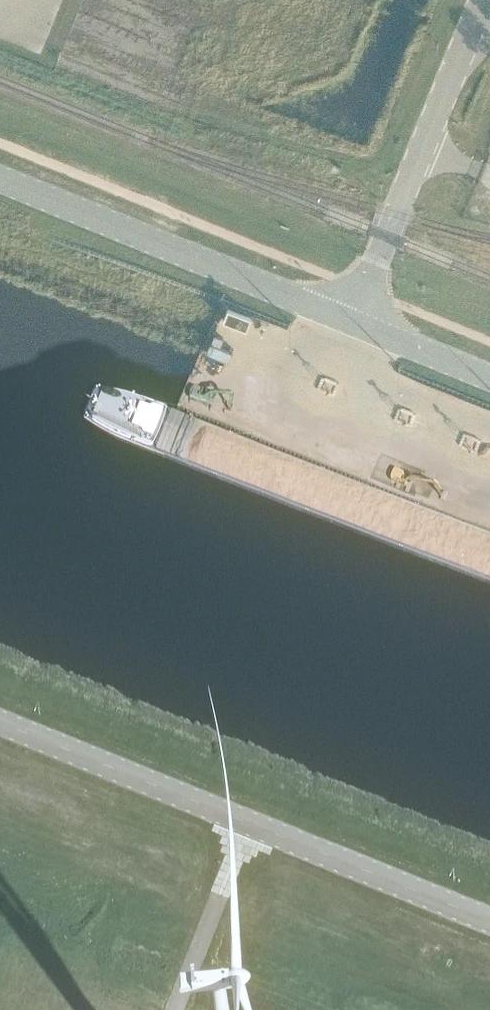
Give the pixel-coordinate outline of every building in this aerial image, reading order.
[(225,317),(236,321),(240,312),(229,307),(225,317)]
